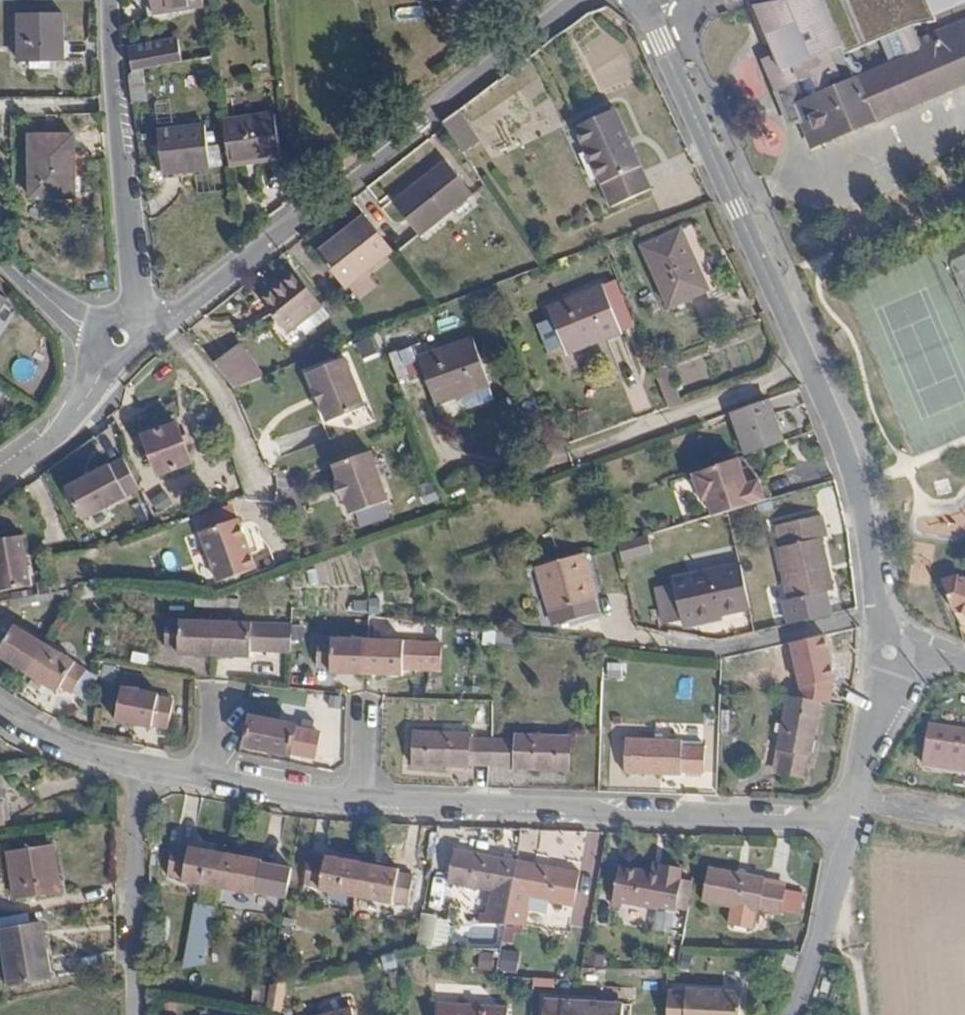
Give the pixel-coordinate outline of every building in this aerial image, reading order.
[(207,9),(205,0),(152,0),(154,17),(207,9)] [(775,54),(794,46),(804,70),(845,55),(881,40),(892,65),(925,52),(920,40),(914,26),(937,22),(934,15),(964,2),(964,0),(782,0),(755,5),(775,54)] [(64,62),(63,13),(20,13),(20,62),(64,62)] [(920,40),(925,52),(892,65),(855,80),(845,55),(804,70),(794,46),(775,54),(763,59),(776,92),(798,84),(805,101),(795,105),(801,120),(813,147),(964,83),(964,21),(920,40)] [(129,48),(133,71),(144,70),(182,64),(178,40),(129,48)] [(144,70),(133,71),(129,76),(133,104),(148,102),(144,70)] [(798,84),(776,92),(790,124),(801,120),(795,105),(805,101),(798,84)] [(612,208),(651,189),(615,109),(575,127),(612,208)] [(459,111),(443,123),(463,154),(480,143),(459,111)] [(275,115),(224,120),(231,165),(281,159),(275,115)] [(159,128),(161,146),(162,153),(164,173),(212,167),(207,122),(159,128)] [(74,135),(31,135),(32,197),(75,196),(74,135)] [(420,236),(473,194),(446,161),(393,203),(420,236)] [(393,251),(365,216),(318,253),(345,288),(393,251)] [(692,262),(695,261),(681,230),(642,247),(670,308),(706,292),(692,262)] [(331,319),(295,272),(260,299),(292,338),(302,329),(308,337),(331,319)] [(615,281),(602,286),(621,332),(634,328),(615,281)] [(621,332),(602,286),(549,308),(553,318),(564,346),(567,355),(621,332)] [(548,352),(564,346),(553,318),(537,324),(548,352)] [(390,356),(399,382),(424,373),(435,405),(449,400),(491,385),(473,338),(418,358),(414,347),(390,356)] [(238,345),(214,363),(235,389),(263,378),(238,345)] [(348,360),(310,372),(327,423),(366,410),(348,360)] [(669,408),(680,403),(665,365),(653,370),(669,408)] [(736,424),(747,455),(782,442),(773,416),(768,400),(751,406),(732,413),(736,424)] [(191,462),(177,425),(144,437),(159,475),(191,462)] [(371,453),(334,466),(350,515),(387,502),(371,453)] [(744,485),(735,459),(690,475),(700,501),(704,500),(709,517),(728,511),(762,502),(756,482),(744,485)] [(141,490),(125,460),(112,466),(111,466),(67,489),(84,521),(141,490)] [(166,496),(153,502),(160,514),(172,508),(166,496)] [(239,519),(202,532),(220,583),(257,570),(239,519)] [(778,550),(789,600),(787,617),(789,625),(831,615),(826,593),(832,591),(821,541),(828,540),(825,521),(781,531),(784,549),(778,550)] [(622,559),(651,550),(646,534),(617,543),(622,559)] [(32,586),(24,535),(0,539),(0,591),(32,586)] [(582,554),(537,567),(539,574),(554,626),(596,614),(592,600),(595,598),(582,554)] [(716,616),(750,609),(740,565),(719,569),(688,576),(689,581),(674,584),(682,621),(697,618),(698,620),(716,616)] [(689,581),(688,576),(672,579),(674,584),(689,581)] [(944,583),(954,612),(964,616),(964,581),(959,578),(944,583)] [(682,621),(674,584),(655,588),(662,618),(682,621)] [(179,654),(215,655),(216,618),(167,616),(166,648),(179,648),(179,654)] [(717,621),(716,616),(698,620),(697,618),(682,621),(683,628),(717,621)] [(250,651),(291,652),(292,621),(216,618),(215,655),(250,657),(250,651)] [(28,673),(43,645),(44,643),(3,619),(0,623),(0,649),(0,650),(0,656),(28,673)] [(824,635),(791,643),(801,686),(835,678),(824,635)] [(330,672),(367,673),(367,640),(358,639),(318,639),(317,666),(331,666),(330,672)] [(367,640),(367,673),(402,675),(402,669),(441,670),(442,641),(429,641),(367,640)] [(43,645),(28,673),(58,692),(61,687),(72,694),(87,670),(43,645)] [(87,670),(72,694),(83,700),(98,676),(87,670)] [(158,695),(122,688),(116,720),(152,727),(153,725),(168,728),(174,703),(158,700),(158,695)] [(803,779),(808,756),(810,756),(820,702),(788,696),(777,750),(783,751),(778,774),(803,779)] [(251,717),(250,725),(247,738),(246,746),(290,755),(290,753),(314,757),(319,733),(313,732),(301,729),(295,728),(295,726),(251,717)] [(303,719),(301,729),(313,732),(315,722),(303,719)] [(250,725),(244,724),(242,737),(247,738),(250,725)] [(930,725),(924,764),(964,770),(964,730),(930,725)] [(468,765),(489,766),(491,741),(469,740),(469,734),(466,734),(414,732),(413,765),(468,767),(468,765)] [(491,741),(489,766),(514,766),(514,769),(569,771),(571,737),(523,736),(515,735),(515,740),(491,741)] [(625,772),(680,775),(680,772),(704,773),(704,744),(681,743),(681,740),(626,739),(625,772)] [(59,893),(52,845),(8,852),(17,900),(59,893)] [(219,887),(226,855),(218,853),(189,848),(189,850),(173,847),(168,875),(183,878),(183,880),(219,887)] [(505,924),(516,861),(455,850),(449,883),(491,891),(486,923),(505,924)] [(259,861),(226,855),(219,887),(255,894),(255,892),(276,895),(287,897),(292,869),(261,863),(261,861),(259,861)] [(356,896),(362,865),(355,864),(345,862),(325,858),(325,859),(310,856),(304,885),(307,886),(320,888),(320,890),(356,896)] [(524,924),(525,924),(528,911),(546,913),(548,902),(573,906),(579,874),(516,861),(505,924),(524,924)] [(378,868),(362,865),(356,896),(392,903),(392,902),(408,904),(413,876),(398,872),(399,871),(378,868)] [(676,907),(681,879),(679,879),(681,868),(661,865),(660,875),(619,867),(612,900),(657,908),(657,906),(675,909),(676,907)] [(702,901),(736,907),(756,911),(757,911),(758,909),(781,913),(781,911),(786,885),(763,880),(763,879),(709,868),(702,901)] [(686,909),(692,882),(689,881),(681,879),(676,907),(686,909)] [(805,889),(786,885),(781,911),(799,915),(805,889)] [(283,918),(287,897),(276,895),(273,914),(273,916),(283,918)] [(205,957),(216,908),(198,904),(188,954),(205,957)] [(756,911),(736,907),(734,917),(754,921),(756,911)] [(416,949),(445,949),(450,926),(446,920),(436,918),(436,915),(422,913),(416,949)] [(48,979),(41,934),(43,934),(41,923),(0,930),(9,985),(48,979)] [(522,932),(524,924),(505,924),(502,942),(513,943),(514,931),(522,932)] [(520,952),(503,950),(499,971),(517,973),(520,952)] [(205,957),(188,954),(185,968),(204,964),(205,957)] [(781,970),(794,974),(799,959),(787,955),(781,970)] [(266,1010),(278,1012),(283,982),(270,985),(266,1010)] [(668,991),(667,1014),(739,1014),(741,993),(686,989),(686,992),(668,991)] [(545,999),(544,1014),(622,1014),(623,1003),(562,1000),(545,999)] [(439,1002),(439,1014),(507,1014),(508,1006),(439,1002)]
